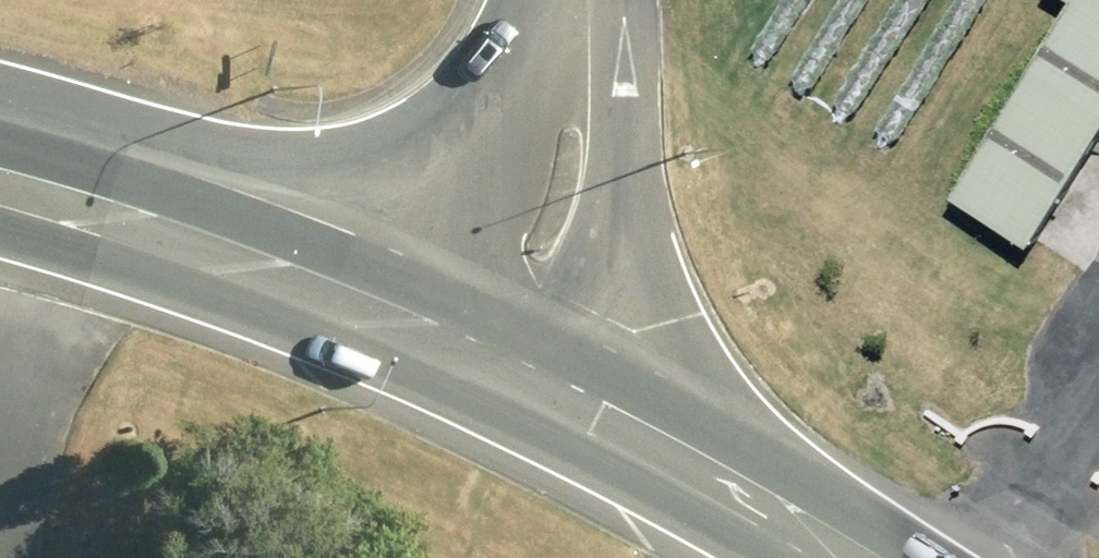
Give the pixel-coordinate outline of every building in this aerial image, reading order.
[(952,186),(1031,236),(1098,126),(1098,0),(1068,0),(952,186)]
